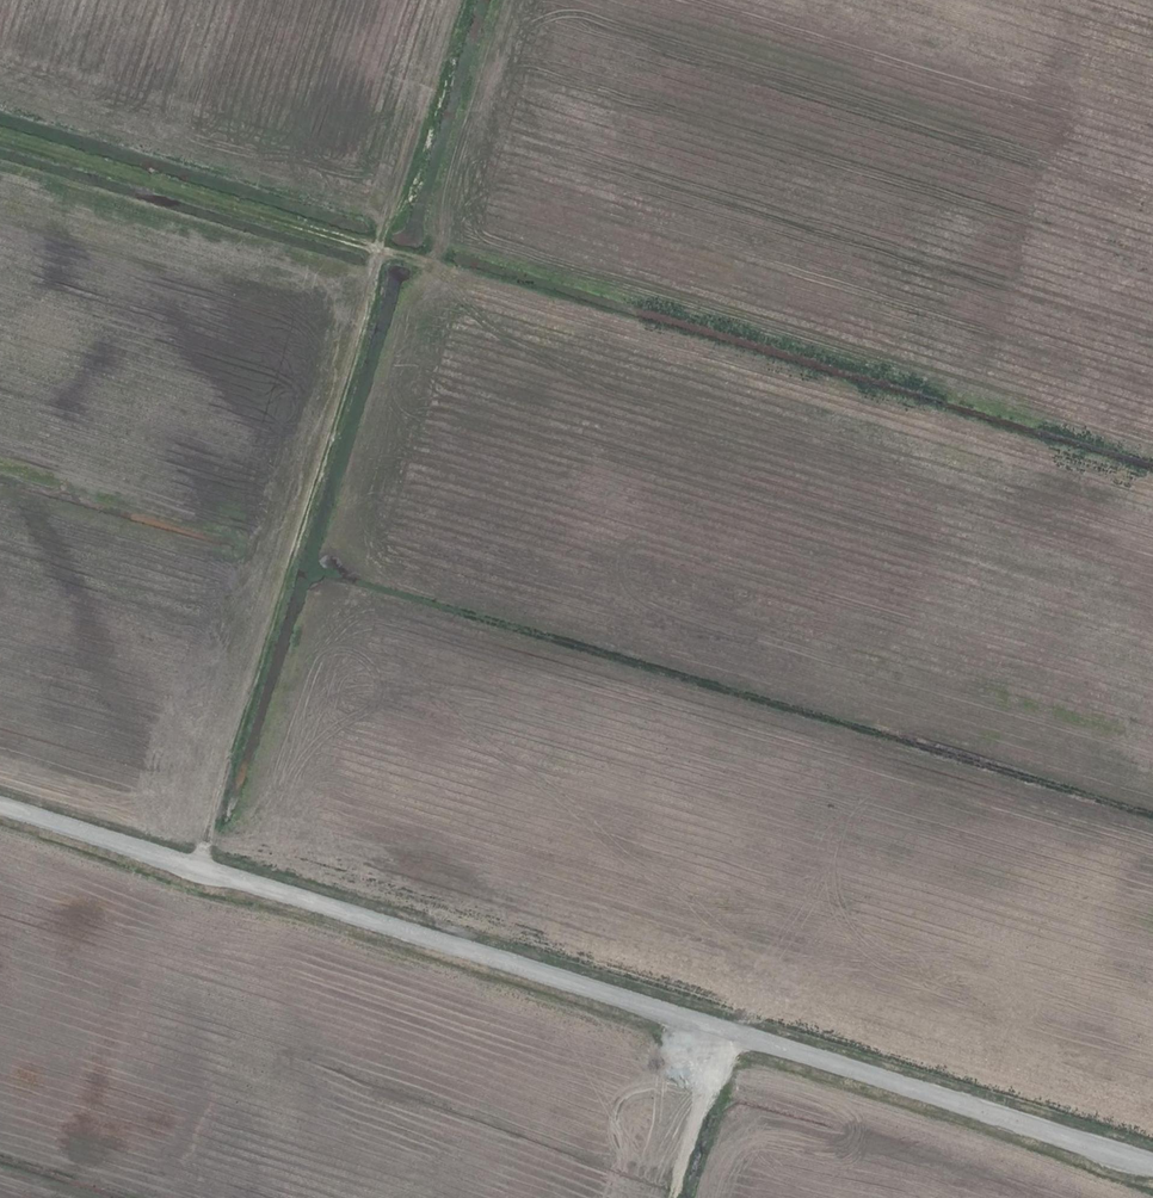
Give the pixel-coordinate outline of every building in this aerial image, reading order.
[(226,757),(222,771),(229,773),(233,759),(226,757)] [(705,1063),(700,1048),(693,1051),(699,1065),(705,1063)]
